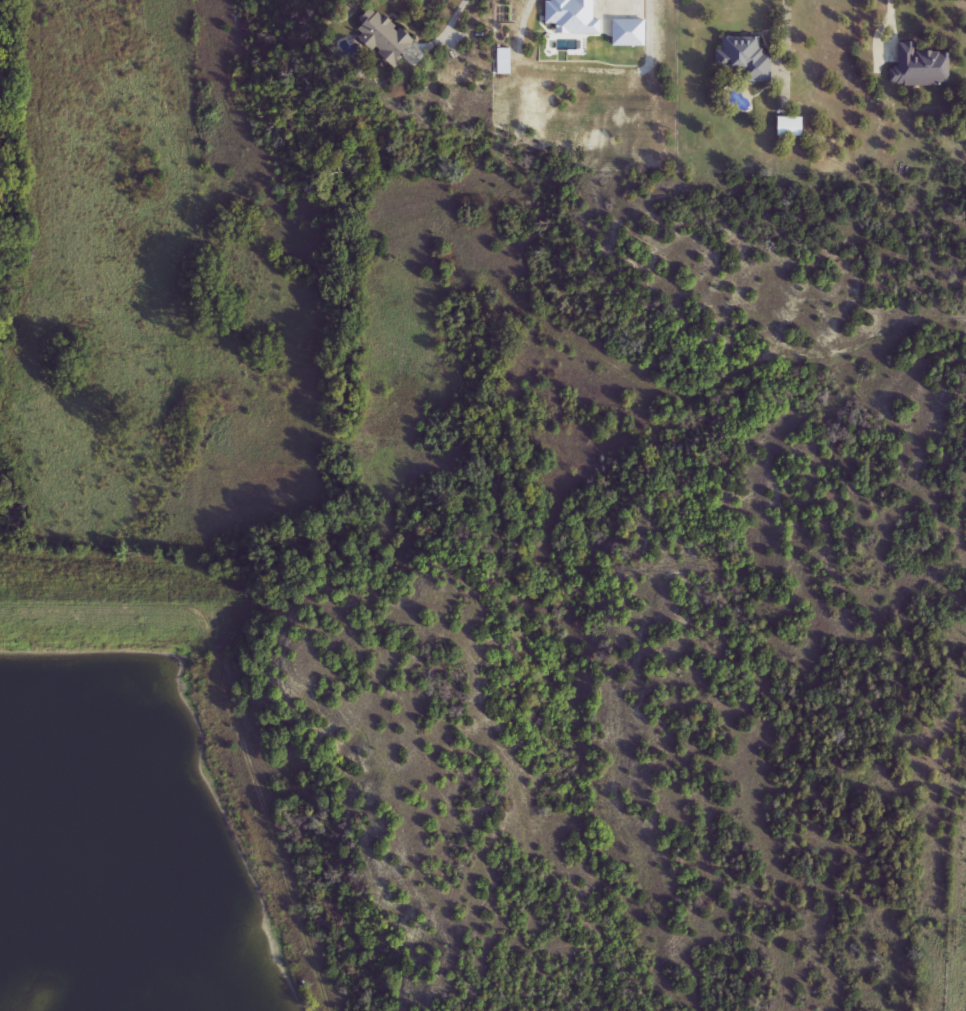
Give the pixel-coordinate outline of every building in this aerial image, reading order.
[(365,31),(387,9),(420,43),(398,65),(365,31)] [(773,55),(773,82),(744,82),(744,70),(717,70),(717,50),(723,50),(724,36),(763,36),(762,55),(773,55)] [(950,85),(891,85),(891,68),(901,68),(901,43),(916,43),(916,52),(950,52),(950,85)] [(804,136),(778,136),(778,118),(804,118),(804,136)]
